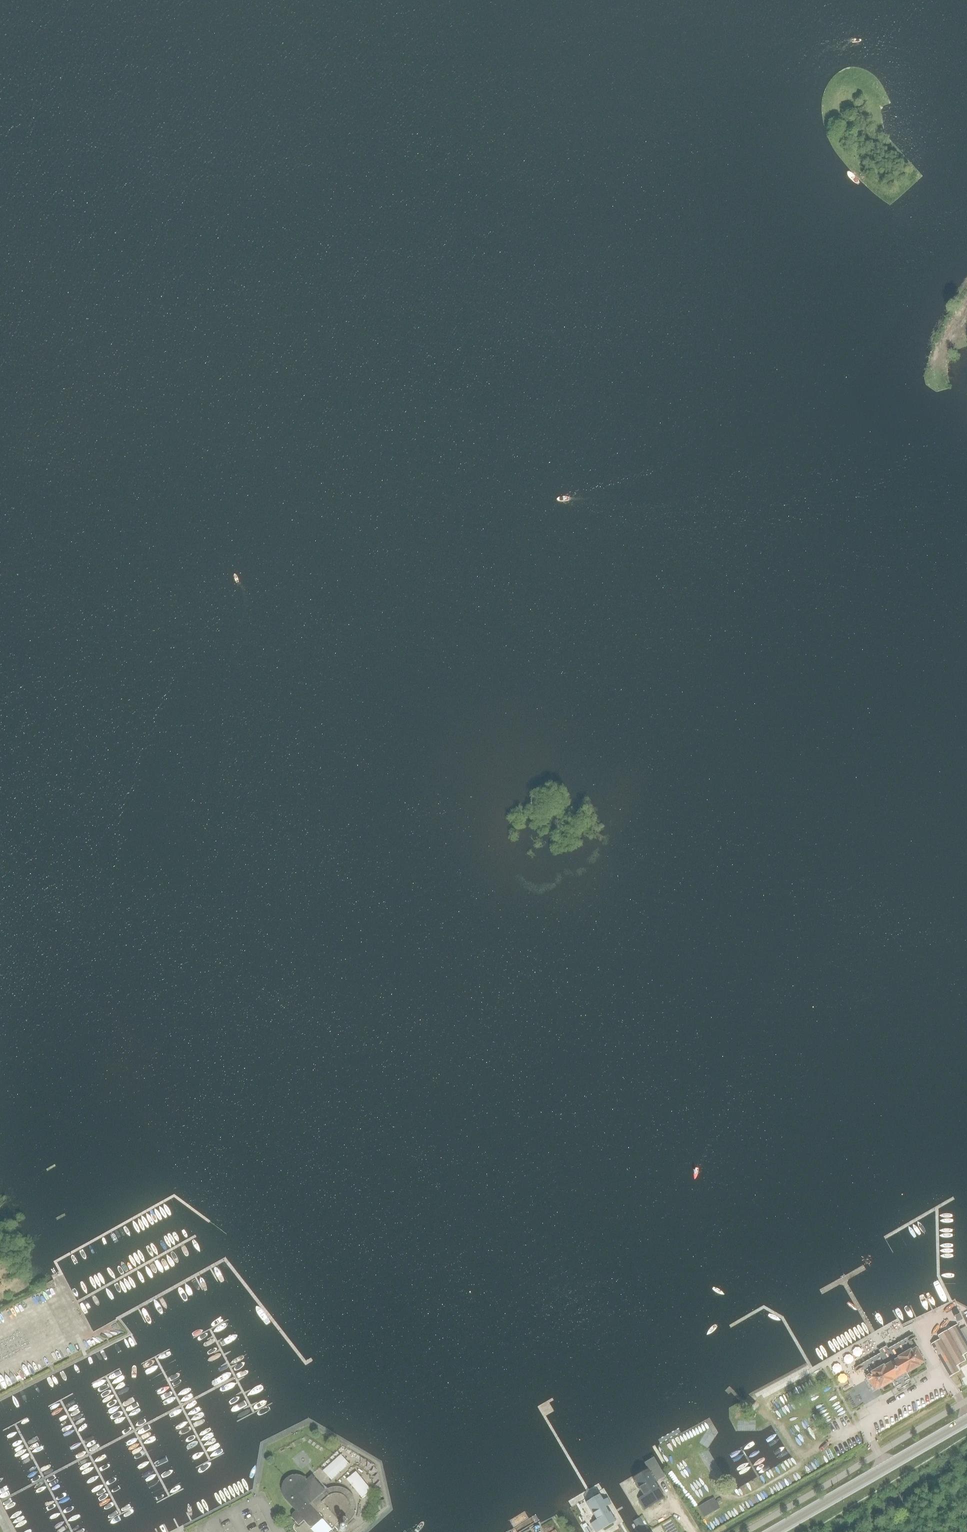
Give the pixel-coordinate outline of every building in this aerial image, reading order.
[(947,1330),(961,1356),(966,1353),(966,1343),(957,1325),(947,1330)] [(938,1336),(940,1339),(956,1366),(965,1361),(961,1356),(947,1330),(938,1336)] [(880,1353),(854,1368),(856,1371),(861,1368),(866,1377),(874,1391),(879,1388),(879,1389),(892,1382),(895,1388),(896,1391),(897,1390),(911,1383),(911,1382),(912,1382),(910,1379),(906,1374),(919,1367),(918,1366),(923,1363),(910,1340),(915,1337),(913,1334),(887,1349),(885,1344),(877,1348),(880,1353)] [(959,1371),(956,1366),(940,1339),(931,1344),(949,1376),(959,1371)] [(650,1474),(635,1483),(644,1498),(638,1501),(645,1512),(666,1500),(650,1474)] [(282,1494),(285,1499),(295,1511),(293,1513),(291,1516),(292,1519),(298,1525),(303,1520),(308,1526),(311,1527),(314,1526),(322,1519),(331,1529),(335,1525),(342,1520),(345,1517),(347,1514),(349,1510),(349,1505),(348,1501),(345,1497),(342,1495),(337,1494),(333,1494),(329,1496),(314,1479),(315,1478),(312,1475),(306,1479),(302,1476),(298,1475),(293,1475),(288,1477),(284,1480),(282,1485),(281,1490),(282,1494)] [(587,1506),(596,1521),(590,1524),(595,1531),(598,1531),(615,1522),(601,1498),(587,1506)] [(699,1507),(704,1518),(719,1510),(713,1499),(699,1507)] [(379,1501),(377,1507),(380,1511),(386,1507),(384,1501),(379,1501)] [(341,1531),(348,1531),(349,1530),(349,1528),(348,1527),(342,1520),(335,1525),(341,1531)]
